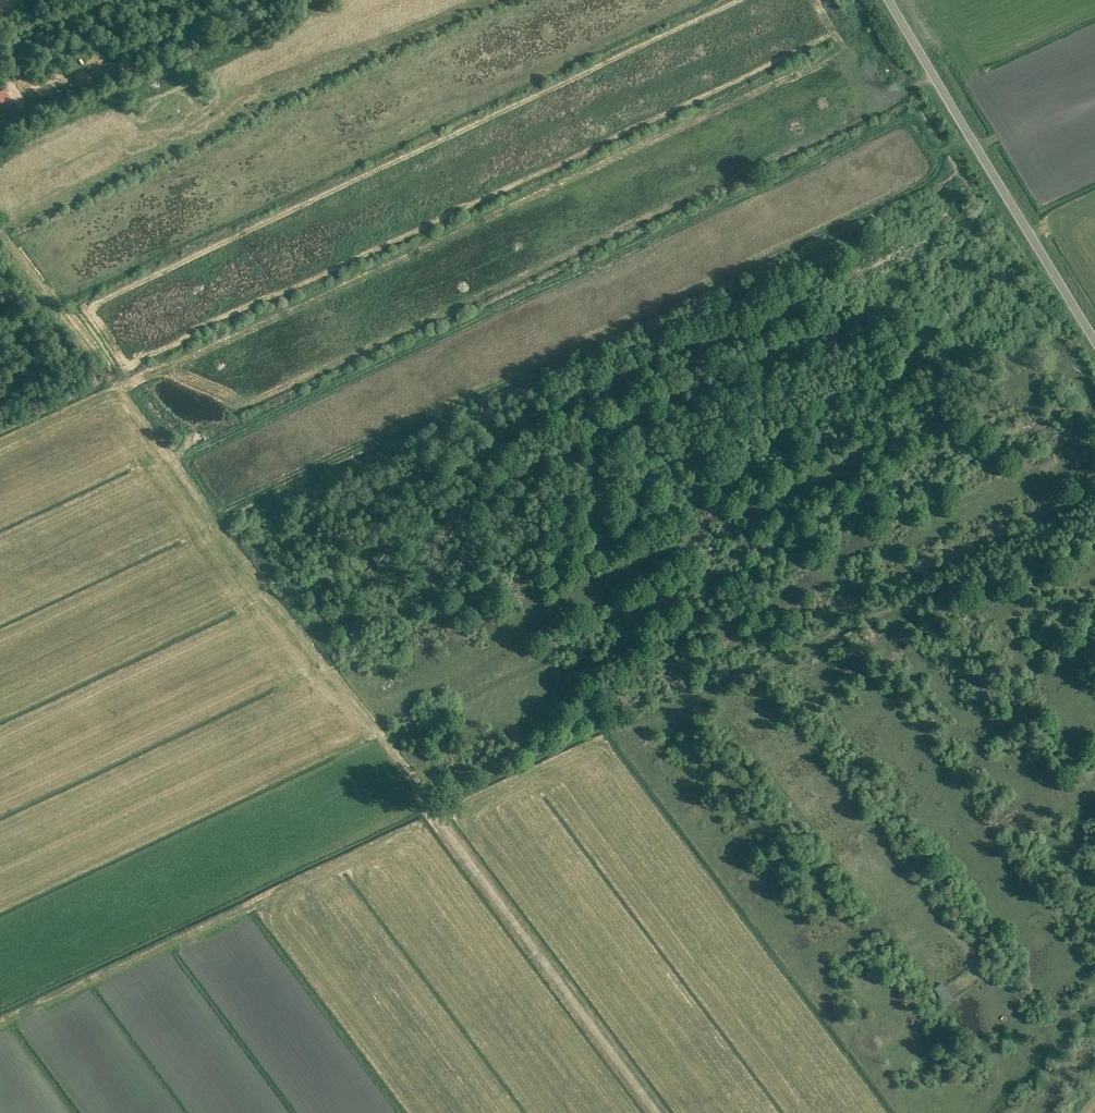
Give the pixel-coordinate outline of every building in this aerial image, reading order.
[(167,78),(147,86),(150,93),(170,85),(167,78)]
